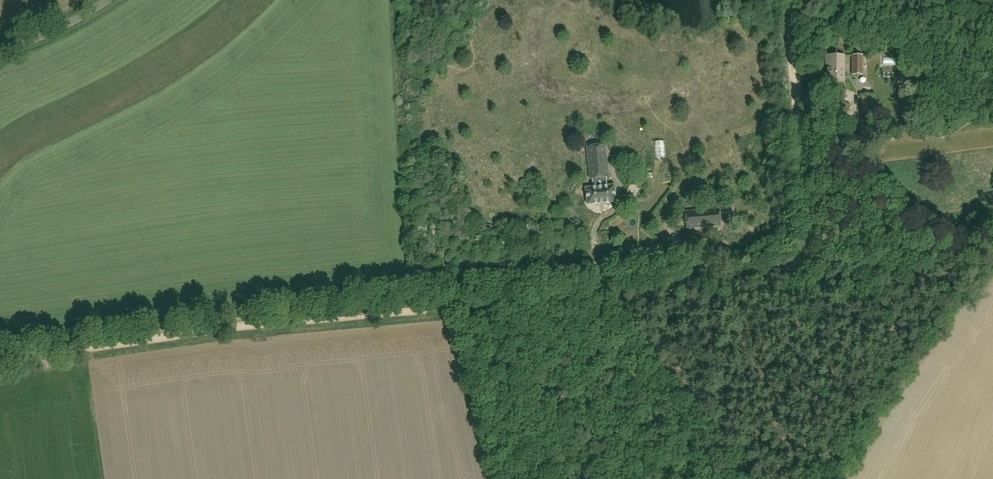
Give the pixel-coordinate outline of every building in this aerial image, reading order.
[(827,63),(827,82),(843,82),(843,56),(826,56),(826,63),(827,63)] [(862,56),(852,56),(852,75),(862,76),(862,56)] [(877,115),(873,114),(873,97),(862,97),(862,114),(865,114),(865,121),(877,120),(877,115)] [(604,145),(587,147),(590,179),(592,178),(593,187),(586,188),(585,188),(585,189),(586,189),(587,203),(587,204),(588,204),(614,201),(614,202),(615,201),(615,200),(614,186),(614,185),(613,185),(606,186),(605,177),(607,177),(604,145)] [(720,226),(718,209),(685,212),(687,228),(720,226)]
